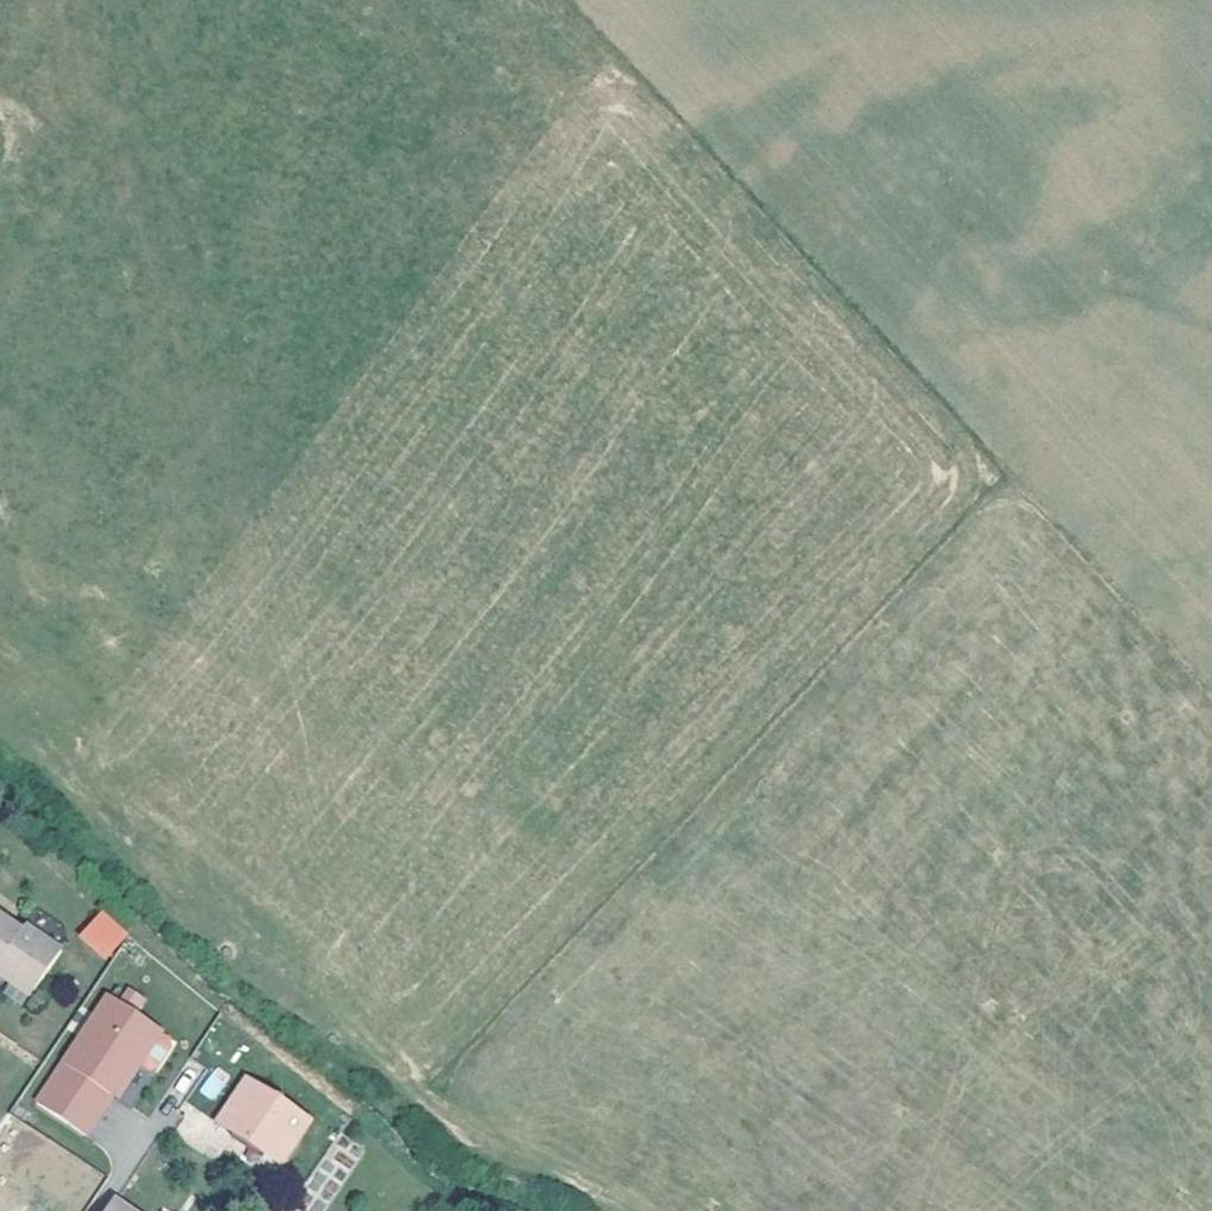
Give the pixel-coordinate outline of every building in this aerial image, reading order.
[(25,836),(5,855),(109,959),(127,940),(25,836)] [(37,995),(66,958),(27,929),(23,934),(0,917),(0,976),(1,976),(5,972),(37,995)] [(5,972),(1,976),(33,1000),(37,995),(5,972)] [(36,1106),(83,1138),(110,1099),(116,1103),(140,1068),(161,1036),(109,999),(36,1106)] [(161,1036),(140,1068),(154,1078),(163,1076),(177,1055),(176,1046),(161,1036)] [(306,1131),(245,1086),(214,1128),(276,1172),(306,1131)] [(89,1142),(116,1103),(110,1099),(83,1138),(89,1142)]
